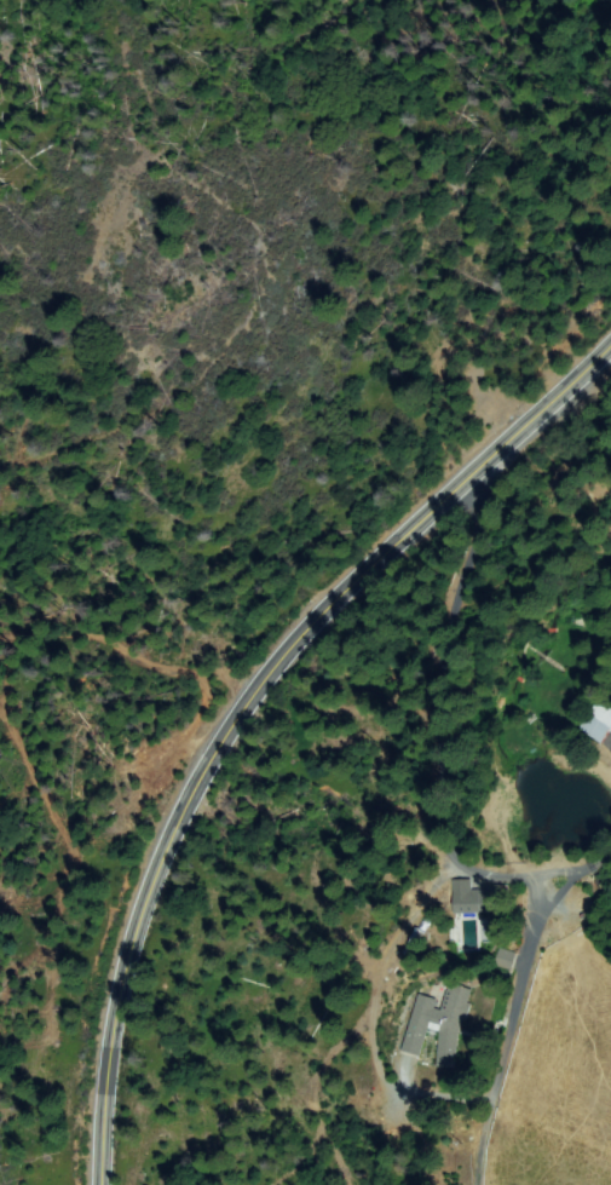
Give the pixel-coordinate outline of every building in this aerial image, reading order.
[(601,697),(610,704),(610,728),(601,743),(582,729),(590,715),(589,714),(601,697)] [(485,890),(491,886),(505,886),(503,914),(477,913),(477,909),(456,909),(456,881),(478,881),(478,893),(485,893),(485,890)] [(417,928),(425,932),(415,950),(408,947),(417,928)] [(513,954),(508,973),(494,970),(498,949),(513,954)] [(471,1005),(466,1022),(462,1020),(457,1037),(455,1068),(438,1068),(440,1031),(423,1028),(416,1054),(403,1051),(419,996),(436,1001),(433,1009),(443,1012),(445,1003),(443,1002),(449,985),(471,991),(467,1003),(471,1005)]
